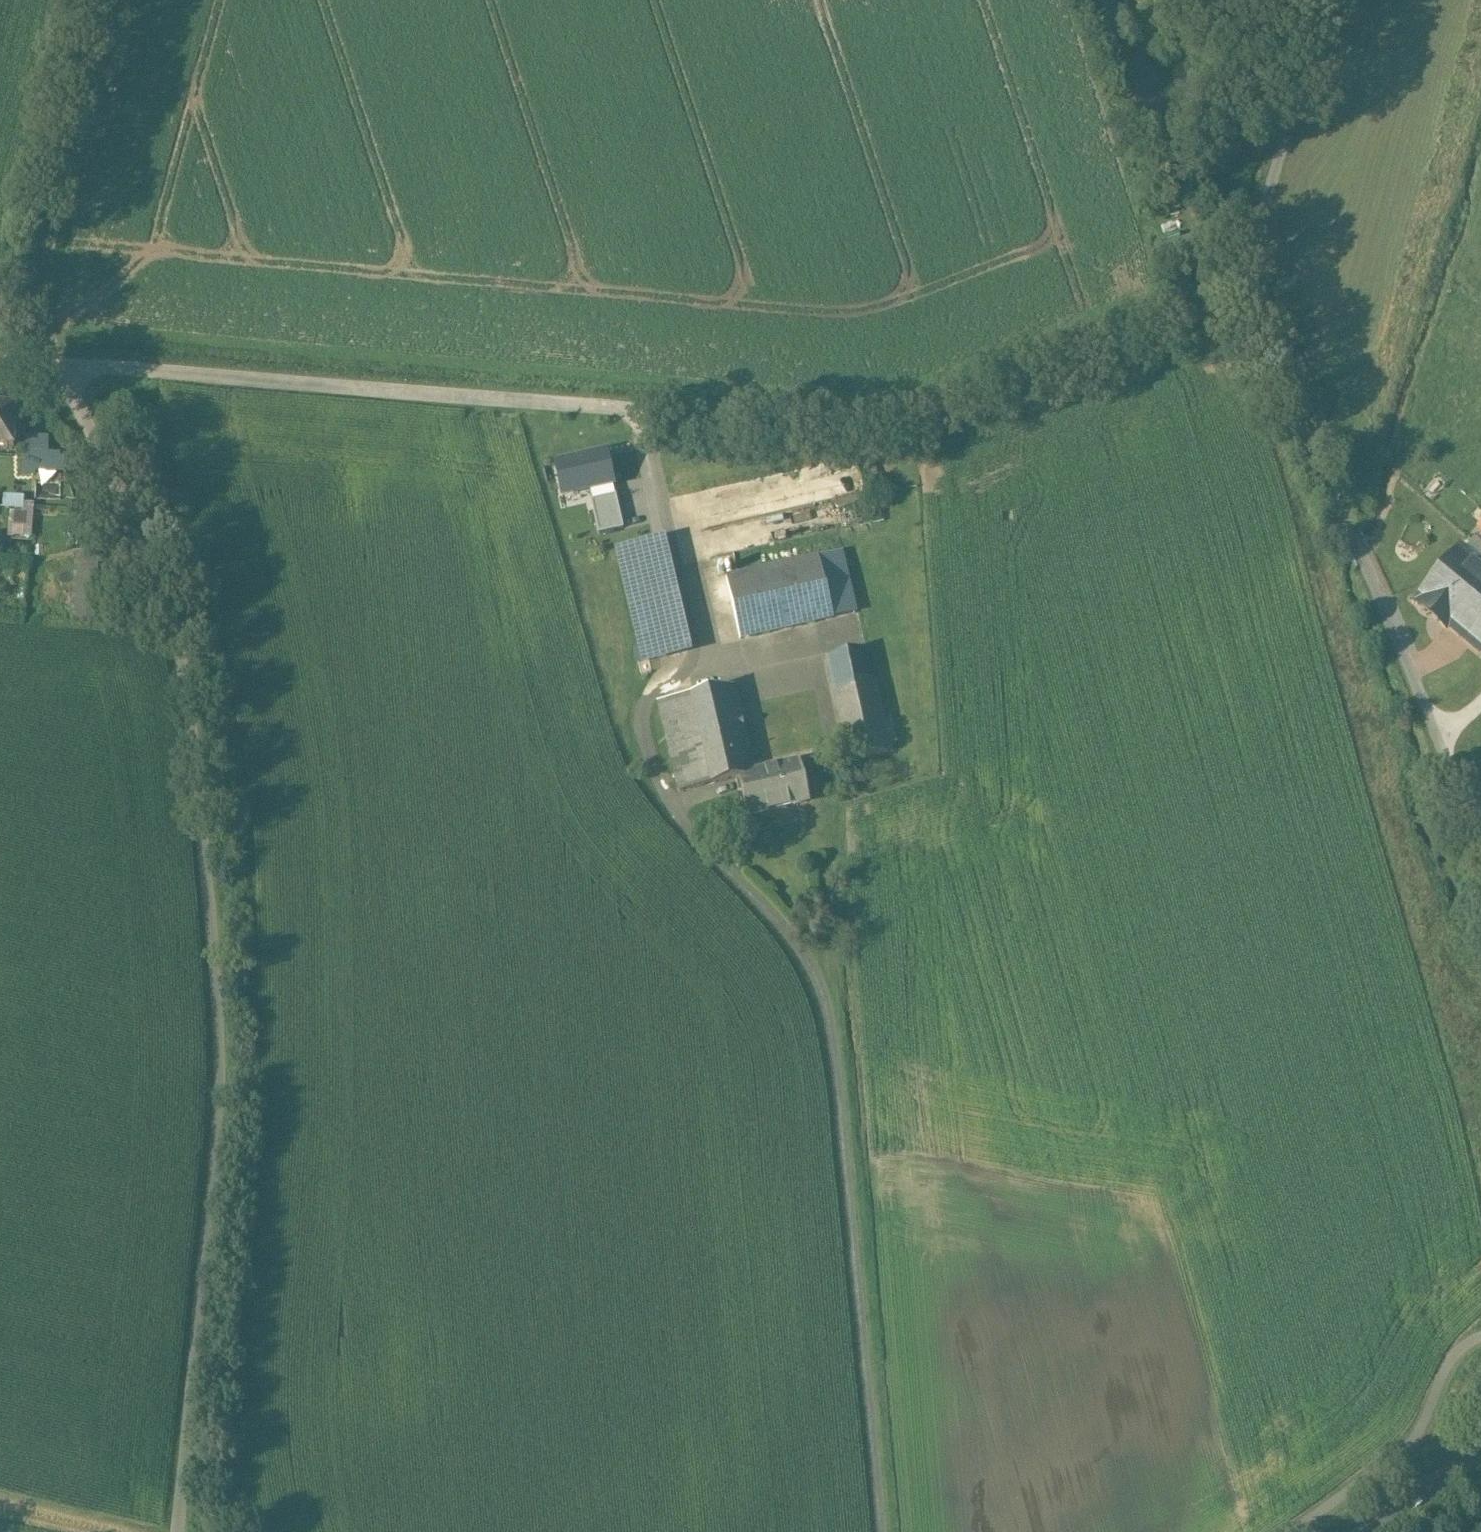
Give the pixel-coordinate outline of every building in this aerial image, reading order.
[(0,406),(0,447),(14,448),(17,408),(0,406)] [(59,477),(63,453),(51,450),(53,438),(35,435),(28,472),(59,477)] [(606,450),(555,462),(562,495),(614,484),(606,450)] [(616,493),(591,499),(599,533),(624,527),(616,493)] [(5,495),(5,507),(28,508),(28,495),(5,495)] [(795,558),(790,539),(732,554),(737,573),(795,558)] [(654,540),(623,548),(649,659),(680,652),(654,540)] [(1461,542),(1417,594),(1480,646),(1480,645),(1480,558),(1461,542)] [(96,553),(67,551),(63,621),(91,623),(96,553)] [(818,555),(726,576),(740,638),(833,617),(818,555)] [(865,646),(827,655),(850,758),(888,750),(865,646)] [(734,684),(659,701),(680,790),(739,776),(755,773),(754,770),(753,765),(734,684)] [(799,760),(754,770),(755,773),(739,776),(748,814),(809,800),(799,760)]
